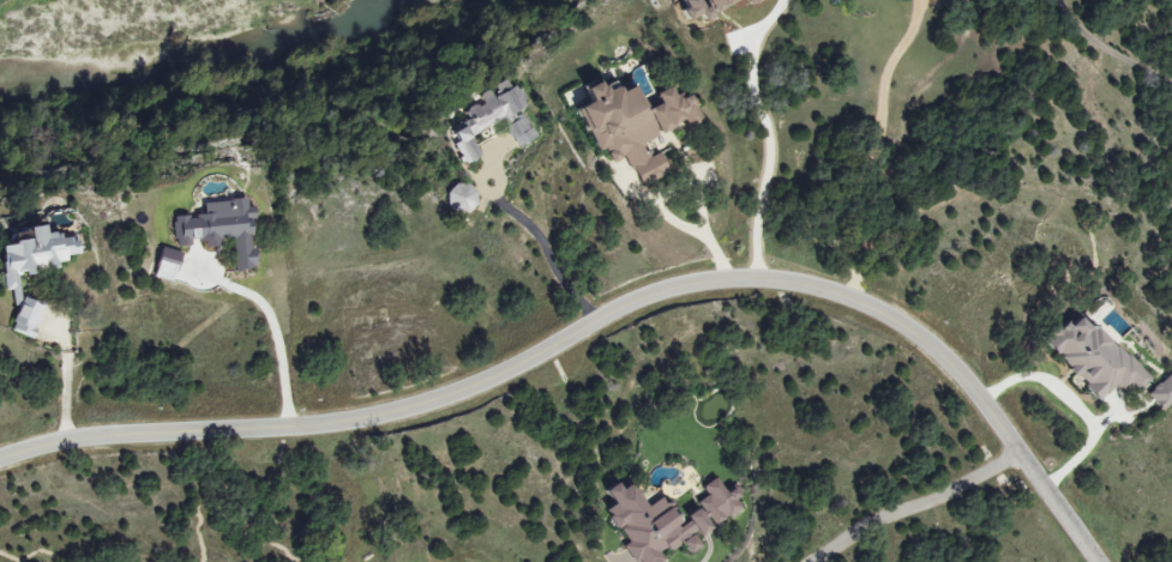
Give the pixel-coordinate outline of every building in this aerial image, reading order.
[(703,14),(707,19),(722,8),(739,3),(740,0),(683,0),(686,5),(685,12),(687,19),(703,14)] [(471,135),(529,107),(518,86),(511,89),(507,80),(491,87),(492,88),(479,94),(483,101),(465,110),(470,121),(450,130),(466,164),(481,156),(471,135)] [(704,121),(695,98),(689,92),(677,97),(673,86),(657,92),(661,102),(647,108),(640,91),(635,85),(623,90),(618,86),(609,89),(600,80),(587,85),(592,98),(581,108),(598,150),(605,147),(612,163),(622,158),(645,183),(670,173),(661,152),(650,157),(645,144),(649,139),(660,135),(662,131),(686,121),(691,127),(704,121)] [(537,137),(524,114),(506,124),(518,148),(537,137)] [(449,209),(477,210),(477,185),(450,184),(449,209)] [(236,270),(257,268),(251,206),(248,207),(247,198),(203,202),(204,214),(174,217),(177,247),(192,245),(192,239),(203,238),(204,247),(223,245),(223,239),(233,238),(236,270)] [(1,243),(5,289),(13,291),(14,302),(20,303),(12,333),(34,338),(43,303),(21,298),(19,280),(21,272),(60,269),(64,254),(79,253),(77,235),(59,237),(59,233),(46,230),(45,224),(31,225),(28,240),(1,243)] [(182,252),(162,247),(154,278),(174,283),(182,252)] [(1097,326),(1094,330),(1076,313),(1045,345),(1102,399),(1117,383),(1124,389),(1130,383),(1138,390),(1150,377),(1097,326)] [(1147,392),(1161,409),(1171,400),(1171,373),(1147,392)] [(666,496),(646,506),(635,483),(624,488),(618,484),(607,489),(615,505),(609,508),(627,544),(622,551),(638,561),(663,561),(661,550),(676,547),(679,543),(692,552),(701,547),(700,534),(711,529),(710,521),(714,524),(743,510),(741,508),(738,488),(724,491),(717,478),(702,485),(706,493),(682,528),(666,496)]
